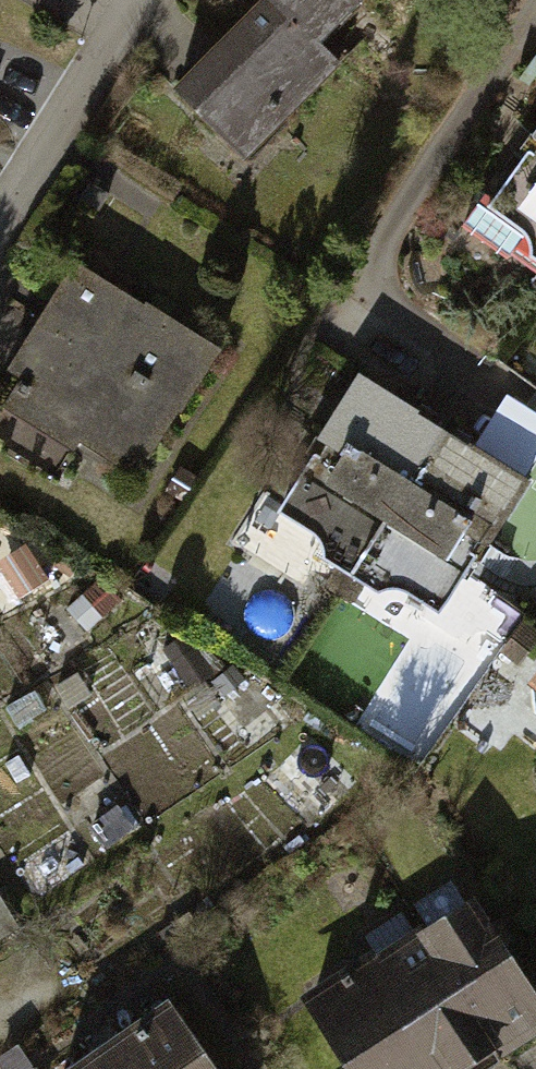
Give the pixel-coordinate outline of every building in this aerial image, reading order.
[(265,7),(312,54),(366,0),(258,0),(265,7)] [(265,7),(173,99),(242,168),(334,76),(312,54),(265,7)] [(468,222),(535,271),(535,129),(468,222)] [(215,361),(76,272),(0,391),(0,393),(138,481),(215,361)] [(449,618),(527,490),(360,387),(281,516),(449,618)] [(341,1068),(494,1068),(535,1042),(535,1006),(473,911),(309,1020),(341,1068)] [(167,1013),(85,1068),(206,1068),(167,1013)] [(19,1058),(1,1068),(26,1068),(19,1058)]
